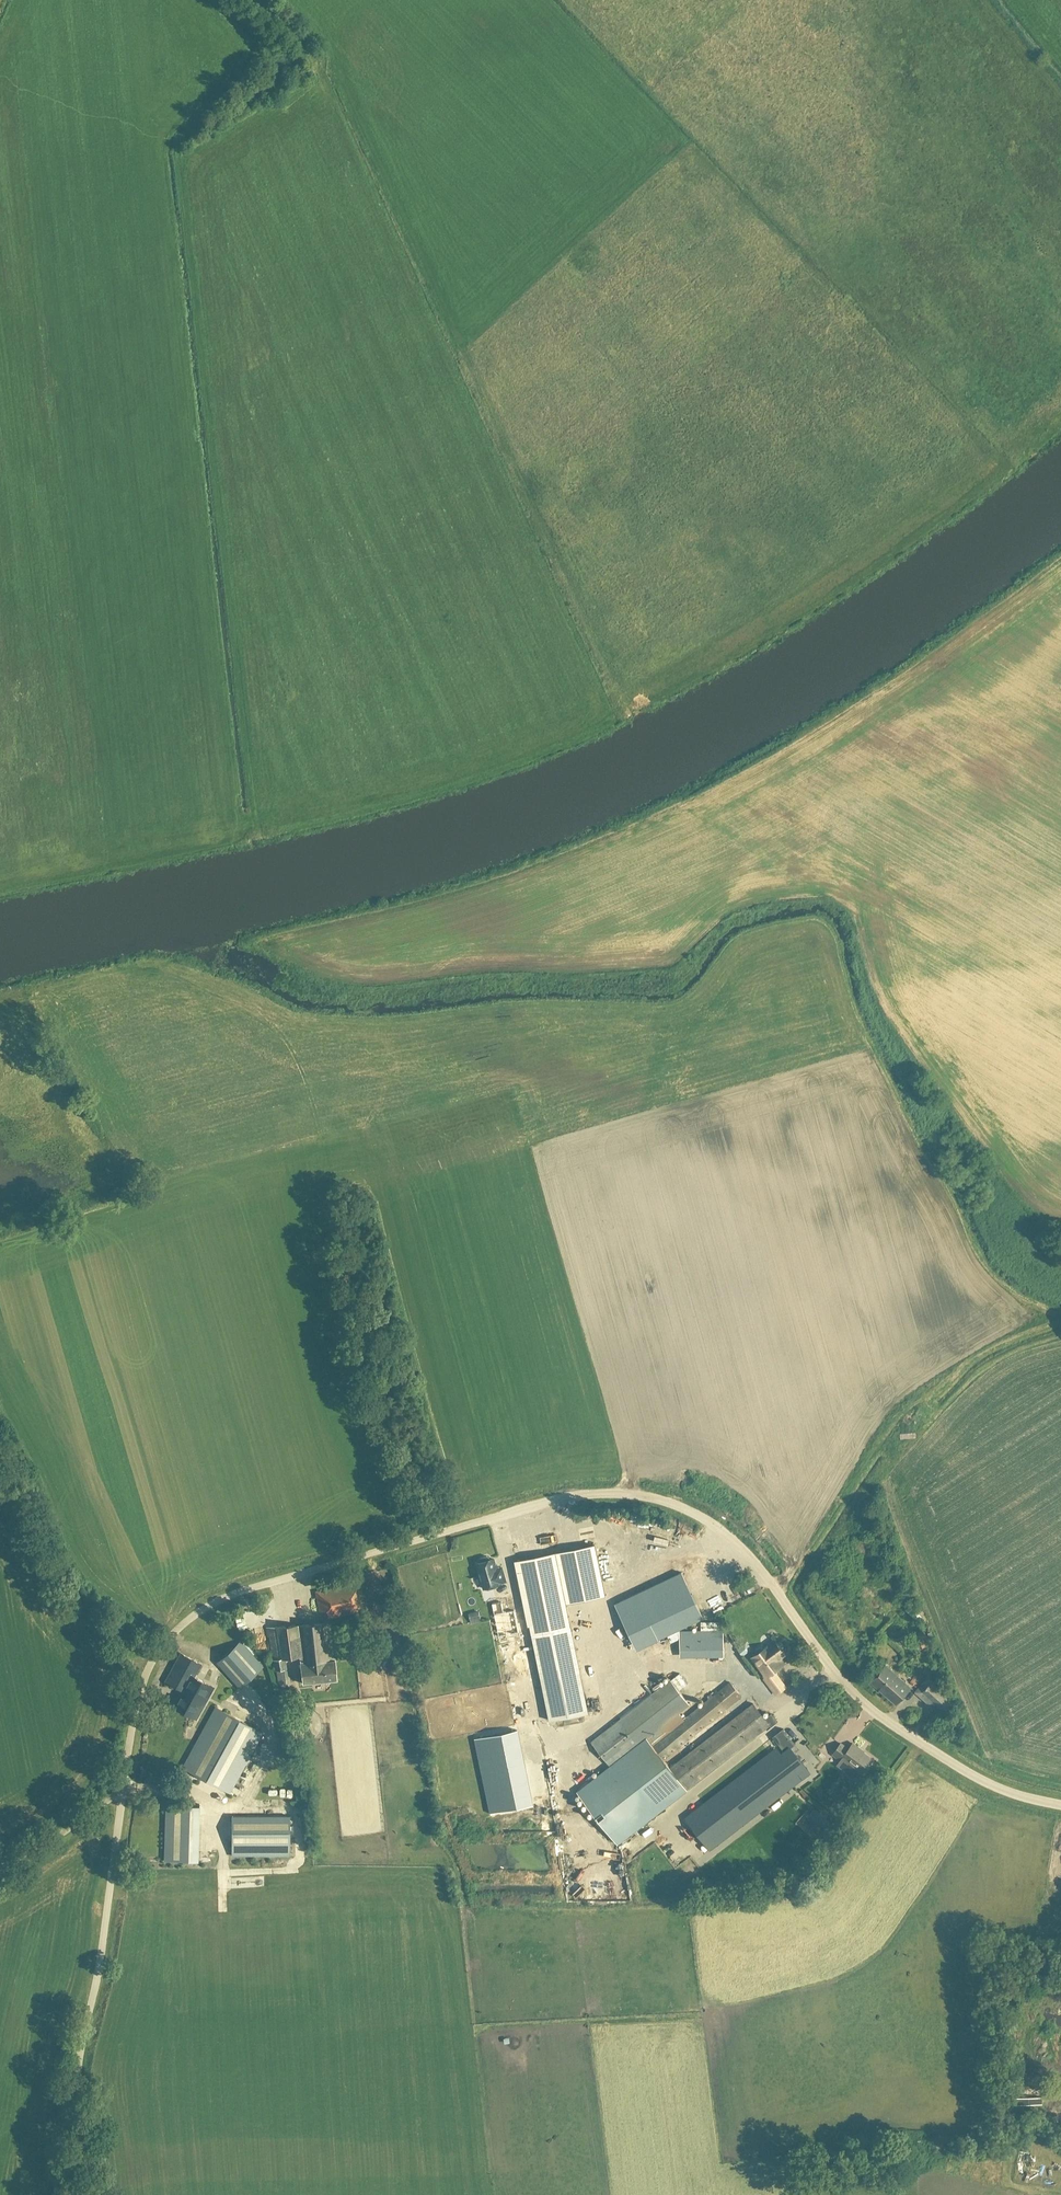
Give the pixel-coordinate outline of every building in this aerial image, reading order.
[(682,1544),(683,1537),(668,1535),(667,1541),(682,1544)] [(570,1617),(568,1603),(608,1596),(598,1544),(519,1559),(531,1624),(570,1617)] [(506,1582),(503,1572),(502,1567),(496,1569),(494,1559),(490,1560),(489,1557),(487,1556),(481,1558),(480,1560),(481,1563),(477,1564),(484,1589),(501,1584),(501,1583),(506,1582)] [(659,1640),(704,1619),(682,1573),(615,1604),(639,1656),(662,1645),(659,1640)] [(320,1613),(365,1604),(361,1583),(316,1592),(320,1613)] [(520,1639),(519,1632),(514,1610),(512,1600),(501,1602),(492,1604),(499,1636),(500,1643),(520,1639)] [(304,1684),(337,1680),(335,1661),(332,1661),(328,1622),(268,1629),(269,1638),(270,1638),(273,1660),(274,1660),(275,1671),(287,1669),(285,1658),(301,1657),(301,1663),(300,1663),(304,1684)] [(586,1623),(577,1624),(578,1645),(587,1644),(586,1623)] [(702,1683),(725,1682),(724,1631),(680,1632),(681,1691),(702,1691),(702,1683)] [(924,1632),(918,1634),(921,1643),(927,1641),(924,1632)] [(765,1679),(777,1695),(786,1687),(775,1672),(786,1664),(782,1659),(787,1654),(783,1650),(784,1647),(784,1645),(782,1643),(780,1642),(777,1643),(775,1641),(752,1658),(767,1677),(765,1679)] [(264,1667),(241,1642),(217,1663),(240,1689),(264,1667)] [(739,1649),(745,1656),(753,1649),(747,1642),(739,1649)] [(197,1719),(214,1687),(195,1677),(202,1665),(181,1654),(166,1682),(181,1690),(172,1706),(197,1719)] [(897,1705),(912,1688),(886,1665),(871,1682),(897,1705)] [(610,1766),(637,1745),(647,1738),(689,1705),(671,1680),(591,1742),(610,1766)] [(653,1745),(664,1760),(742,1697),(730,1683),(653,1745)] [(932,1683),(920,1696),(932,1706),(935,1702),(945,1711),(956,1699),(950,1694),(948,1697),(932,1683)] [(947,1722),(918,1703),(913,1713),(941,1731),(947,1722)] [(687,1790),(766,1728),(768,1730),(778,1722),(772,1714),(765,1719),(754,1704),(671,1769),(687,1790)] [(264,1733),(216,1707),(182,1768),(230,1794),(264,1733)] [(513,1728),(471,1737),(486,1812),(529,1803),(513,1728)] [(685,1817),(691,1825),(706,1844),(711,1851),(804,1780),(803,1779),(810,1773),(791,1748),(796,1744),(784,1729),(773,1737),(785,1752),(775,1760),(769,1752),(685,1817)] [(637,1745),(577,1792),(618,1845),(688,1791),(687,1790),(671,1769),(647,1738),(637,1745)] [(863,1773),(874,1760),(860,1749),(861,1748),(854,1743),(849,1750),(842,1744),(833,1755),(842,1761),(844,1759),(863,1773)] [(249,1775),(245,1783),(252,1786),(256,1779),(249,1775)] [(200,1807),(166,1805),(164,1861),(197,1862),(200,1807)] [(290,1818),(232,1818),(232,1857),(290,1858),(290,1818)]
